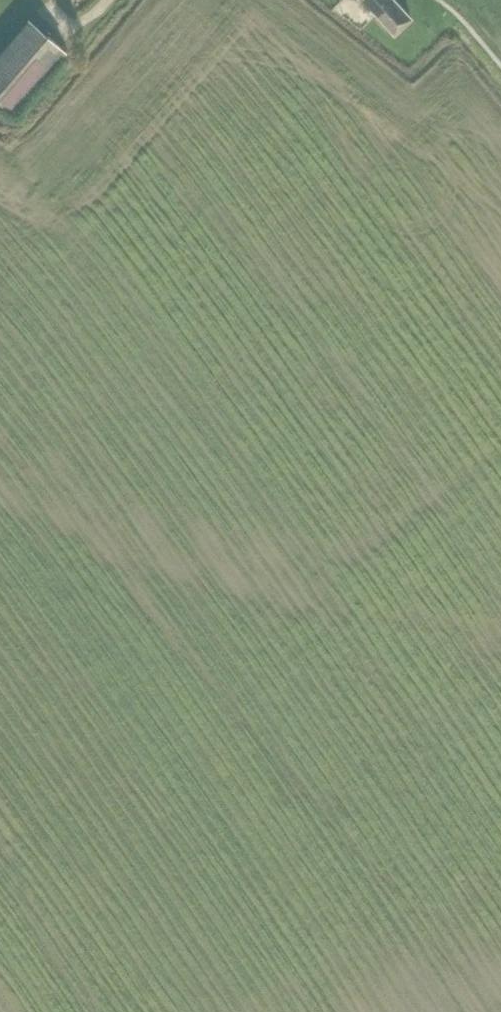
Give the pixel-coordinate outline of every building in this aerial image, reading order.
[(394,0),(362,0),(359,2),(365,9),(368,6),(395,34),(411,18),(394,0)] [(66,52),(29,20),(0,54),(0,101),(14,113),(66,52)]
